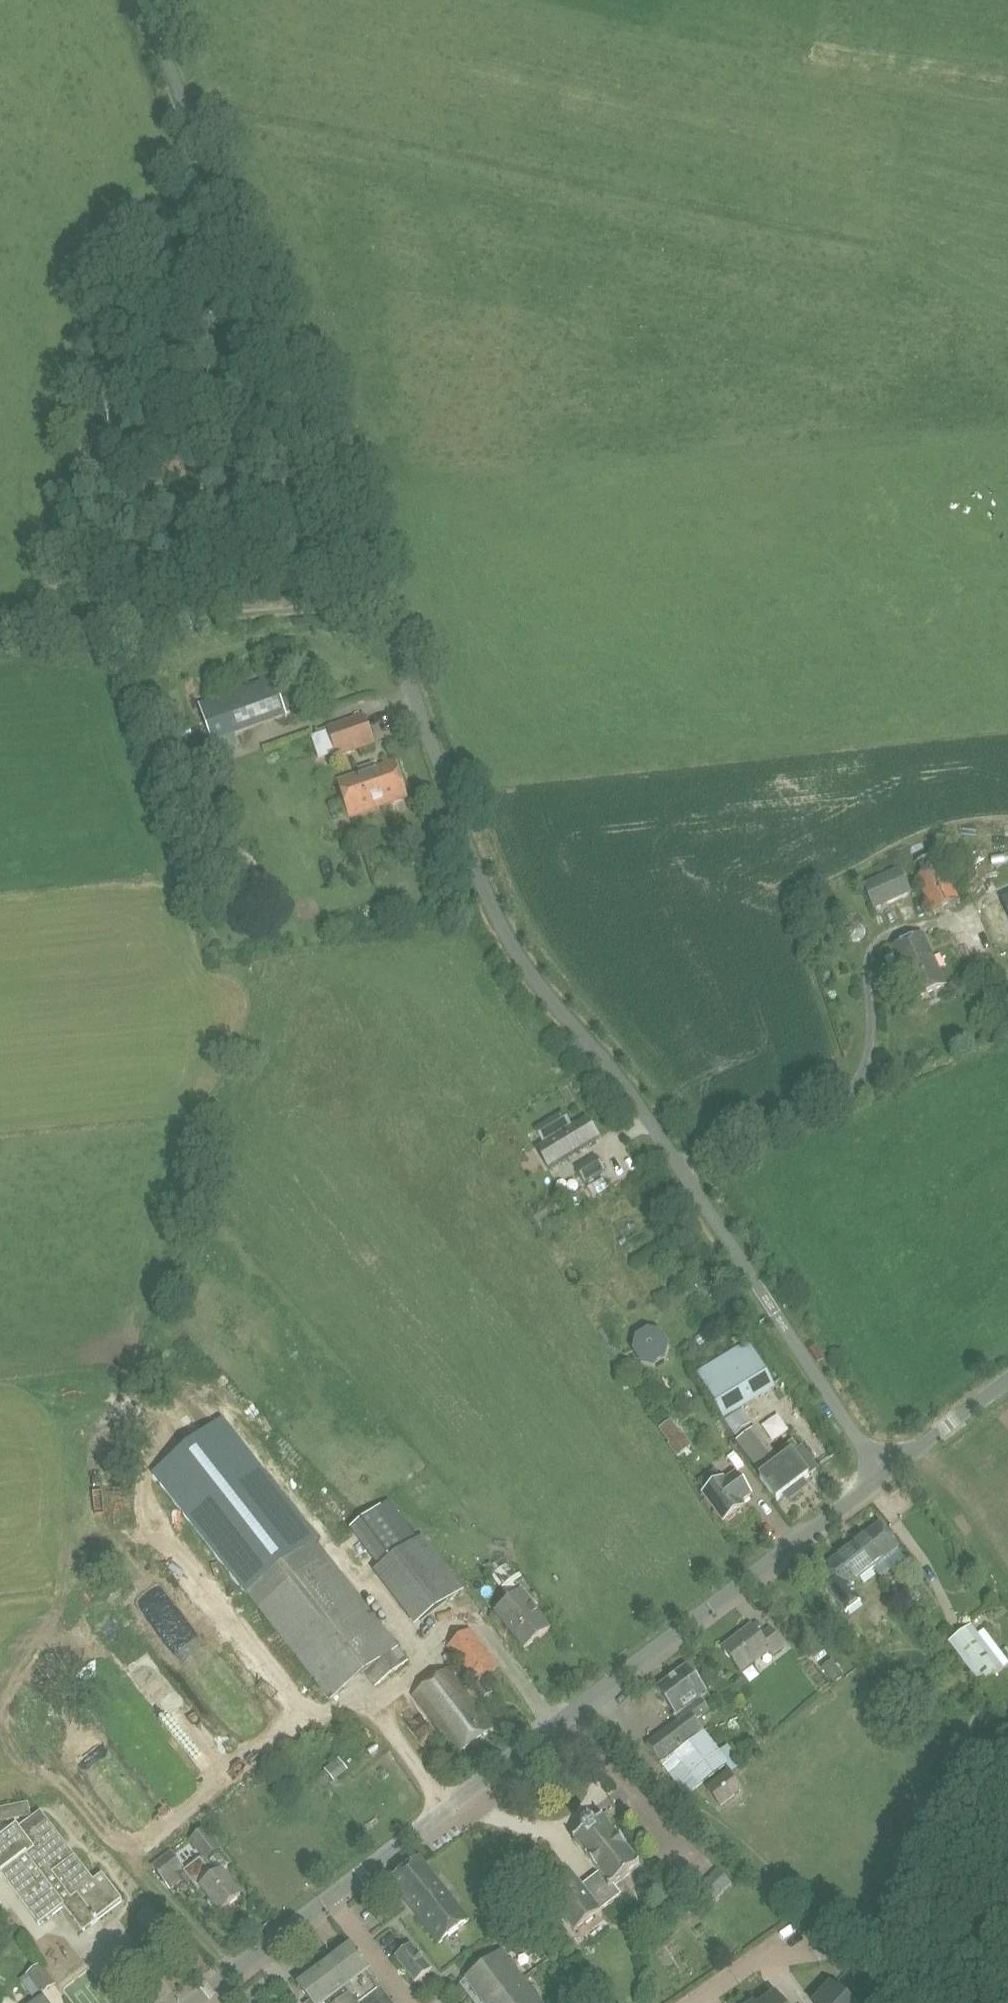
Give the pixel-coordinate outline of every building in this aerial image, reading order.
[(236,735),(287,717),(274,679),(200,705),(214,743),(214,742),(218,755),(240,747),(236,735)] [(339,758),(375,745),(365,717),(329,729),(339,758)] [(339,783),(351,817),(407,798),(395,763),(339,783)] [(941,858),(912,868),(933,916),(961,904),(941,858)] [(875,912),(898,902),(912,895),(901,869),(863,886),(875,912)] [(1007,941),(1007,897),(981,910),(997,946),(1007,941)] [(836,926),(822,930),(827,944),(840,941),(836,926)] [(944,987),(924,937),(893,948),(913,999),(944,987)] [(536,1148),(549,1169),(600,1138),(588,1117),(572,1126),(564,1113),(535,1130),(543,1144),(536,1148)] [(576,1169),(585,1184),(606,1171),(597,1156),(576,1169)] [(633,1351),(640,1364),(655,1368),(667,1361),(670,1347),(663,1336),(649,1332),(636,1339),(633,1351)] [(747,1341),(696,1372),(724,1417),(775,1386),(747,1341)] [(667,1445),(677,1458),(693,1446),(683,1434),(681,1435),(672,1421),(659,1430),(669,1443),(667,1445)] [(779,1460),(754,1428),(736,1442),(761,1474),(779,1460)] [(818,1471),(801,1448),(760,1479),(777,1502),(818,1471)] [(698,1485),(705,1493),(703,1495),(723,1522),(745,1506),(725,1479),(723,1480),(716,1471),(698,1485)] [(383,1507),(353,1529),(380,1565),(409,1543),(383,1507)] [(881,1525),(850,1548),(859,1560),(864,1556),(874,1569),(899,1550),(881,1525)] [(464,1591),(424,1537),(382,1568),(422,1622),(464,1591)] [(376,1688),(409,1662),(314,1541),(248,1593),(331,1700),(365,1674),(376,1688)] [(859,1560),(850,1548),(823,1569),(832,1581),(825,1586),(845,1613),(861,1601),(850,1587),(874,1569),(864,1556),(859,1560)] [(484,1567),(493,1577),(495,1576),(494,1575),(494,1574),(507,1564),(503,1558),(494,1565),(491,1563),(484,1567)] [(517,1575),(508,1564),(494,1574),(494,1575),(495,1576),(493,1577),(500,1587),(503,1585),(503,1586),(517,1575)] [(524,1649),(550,1630),(522,1593),(497,1612),(524,1649)] [(964,1664),(987,1647),(1003,1669),(999,1672),(1007,1683),(1007,1649),(990,1625),(978,1634),(972,1627),(948,1644),(964,1664)] [(772,1656),(784,1647),(771,1629),(761,1637),(752,1626),(723,1648),(742,1672),(769,1652),(772,1656)] [(471,1632),(448,1649),(476,1687),(473,1690),(482,1703),(492,1696),(483,1683),(499,1670),(471,1632)] [(980,1687),(999,1672),(1003,1669),(987,1647),(964,1664),(980,1687)] [(844,1675),(832,1660),(822,1667),(834,1682),(844,1675)] [(704,1732),(698,1723),(710,1713),(701,1700),(707,1695),(687,1667),(657,1689),(676,1716),(675,1717),(678,1721),(646,1744),(660,1764),(659,1764),(667,1775),(682,1764),(699,1788),(727,1767),(732,1773),(743,1766),(729,1746),(721,1752),(706,1732),(704,1732)] [(459,1757),(495,1731),(450,1670),(414,1697),(459,1757)] [(103,1767),(95,1774),(100,1780),(121,1760),(83,1718),(70,1730),(103,1767)] [(324,1769),(336,1783),(350,1772),(339,1758),(324,1769)] [(729,1773),(706,1788),(722,1808),(743,1792),(729,1773)] [(30,1817),(28,1803),(0,1809),(0,1823),(30,1817)] [(0,1839),(0,1875),(1,1875),(38,1924),(63,1905),(83,1931),(98,1920),(97,1919),(122,1901),(103,1875),(94,1882),(45,1818),(24,1835),(17,1826),(0,1839)] [(602,1875),(594,1881),(612,1904),(622,1896),(615,1886),(641,1866),(606,1819),(595,1826),(594,1824),(585,1831),(586,1833),(576,1841),(602,1875)] [(208,1830),(190,1842),(205,1863),(222,1849),(208,1830)] [(156,1872),(166,1884),(188,1866),(178,1854),(156,1872)] [(423,1860),(394,1883),(432,1932),(443,1924),(452,1936),(469,1923),(460,1911),(461,1910),(423,1860)] [(221,1913),(242,1897),(223,1872),(215,1878),(204,1863),(191,1872),(203,1887),(202,1888),(221,1913)] [(717,1869),(696,1891),(718,1912),(738,1891),(732,1886),(733,1885),(717,1869)] [(575,1933),(612,1904),(594,1881),(584,1888),(575,1875),(547,1896),(575,1933)] [(413,1946),(397,1959),(415,1983),(431,1971),(413,1946)] [(371,1972),(352,1948),(301,1987),(313,2002),(393,2002),(370,1973),(371,1972)] [(468,1979),(485,2002),(493,2002),(524,1980),(503,1953),(468,1979)] [(40,1965),(26,1975),(27,1976),(20,1981),(36,2001),(44,1996),(43,1994),(55,1985),(40,1965)] [(524,1980),(493,2002),(541,2002),(524,1980)] [(844,1993),(841,1995),(831,1987),(817,2002),(855,2002),(844,1993)]
